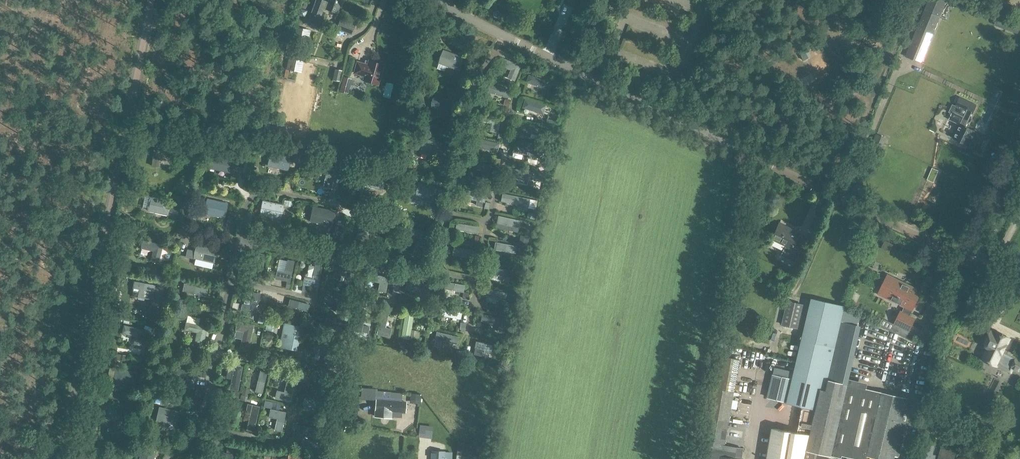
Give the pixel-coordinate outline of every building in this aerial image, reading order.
[(310,15),(320,19),(324,8),(337,13),(342,0),(329,0),(328,2),(323,0),(316,0),(310,15)] [(905,56),(921,63),(947,0),(928,0),(905,56)] [(355,25),(340,19),(336,30),(351,35),(355,25)] [(301,72),(310,30),(295,27),(286,69),(301,72)] [(458,70),(463,57),(443,49),(438,63),(458,70)] [(500,66),(510,69),(507,78),(515,81),(521,65),(504,58),(500,66)] [(385,65),(371,61),(370,66),(359,63),(357,74),(367,76),(366,81),(370,82),(369,82),(372,84),(374,85),(376,84),(376,83),(380,84),(385,65)] [(529,74),(526,82),(546,89),(549,81),(529,74)] [(510,90),(491,84),(488,92),(508,98),(510,90)] [(431,108),(451,111),(453,100),(433,96),(431,108)] [(950,121),(959,125),(953,138),(976,149),(975,150),(983,153),(990,137),(983,133),(982,135),(965,127),(971,114),(973,115),(977,105),(960,97),(956,106),(953,104),(949,112),(953,114),(950,121)] [(522,108),(543,114),(546,105),(525,99),(522,108)] [(480,113),(478,120),(492,123),(490,131),(498,133),(501,118),(480,113)] [(541,128),(519,123),(517,130),(539,135),(541,128)] [(876,134),(871,145),(881,150),(886,138),(876,134)] [(499,143),(475,137),(473,146),(497,152),(499,143)] [(444,143),(423,138),(420,153),(441,157),(444,143)] [(178,146),(154,144),(152,166),(160,167),(161,153),(177,154),(178,146)] [(514,144),(512,153),(537,158),(539,149),(514,144)] [(288,170),(291,155),(271,151),(267,166),(288,170)] [(235,157),(235,160),(213,156),(210,169),(233,174),(235,167),(243,168),(245,159),(235,157)] [(337,164),(316,160),(315,169),(326,171),(325,179),(333,181),(337,164)] [(491,165),(469,161),(468,168),(481,170),(480,179),(488,180),(491,165)] [(516,182),(516,177),(533,179),(534,172),(508,168),(506,181),(516,182)] [(387,175),(366,170),(362,185),(383,190),(387,175)] [(933,183),(936,185),(941,175),(937,173),(933,183)] [(415,197),(436,201),(439,186),(418,182),(418,184),(413,182),(410,193),(416,195),(415,197)] [(463,197),(477,200),(475,205),(482,207),(483,201),(485,202),(487,194),(465,190),(463,197)] [(519,209),(528,211),(530,199),(504,194),(502,202),(520,205),(519,209)] [(151,196),(149,204),(148,210),(168,215),(171,201),(151,196)] [(225,219),(229,204),(207,198),(204,213),(225,219)] [(280,220),(283,205),(263,200),(260,215),(280,220)] [(310,221),(332,226),(335,211),(313,206),(310,221)] [(521,220),(498,215),(496,223),(519,228),(521,220)] [(372,242),(377,222),(362,218),(358,238),(356,238),(354,245),(365,248),(367,241),(372,242)] [(457,221),(456,228),(478,232),(479,225),(457,221)] [(771,240),(785,246),(781,255),(794,262),(796,258),(797,258),(798,257),(797,256),(802,245),(796,242),(800,233),(779,223),(771,240)] [(427,231),(403,226),(401,233),(418,237),(417,245),(424,247),(427,231)] [(163,245),(143,240),(141,248),(153,251),(151,261),(159,263),(163,245)] [(495,241),(494,248),(516,252),(517,245),(495,241)] [(218,248),(197,244),(194,258),(214,263),(218,248)] [(477,251),(454,246),(452,255),(475,260),(477,251)] [(774,247),(772,252),(780,255),(782,250),(774,247)] [(275,279),(290,282),(295,261),(288,260),(285,273),(277,271),(275,279)] [(313,278),(304,276),(303,284),(319,288),(322,266),(315,264),(313,278)] [(355,271),(335,266),(333,274),(346,276),(345,283),(353,284),(355,271)] [(488,274),(503,276),(503,281),(508,282),(509,277),(512,278),(513,270),(489,267),(488,274)] [(389,277),(367,273),(366,280),(379,282),(378,291),(386,292),(389,277)] [(918,290),(893,278),(884,295),(905,306),(902,311),(901,310),(891,329),(907,336),(916,318),(910,315),(916,302),(913,301),(918,290)] [(429,294),(431,285),(407,280),(405,288),(429,294)] [(133,288),(146,290),(145,298),(153,300),(156,285),(134,281),(133,288)] [(445,281),(443,288),(464,292),(465,285),(445,281)] [(208,288),(184,283),(183,291),(206,297),(208,288)] [(487,288),(485,295),(505,299),(507,292),(487,288)] [(251,305),(242,303),(241,312),(256,315),(261,294),(254,292),(251,305)] [(347,299),(326,293),(324,300),(337,303),(335,312),(344,314),(347,299)] [(821,389),(825,390),(845,306),(812,298),(792,379),(787,402),(787,403),(803,406),(816,409),(821,389)] [(309,304),(290,299),(288,306),(307,311),(309,304)] [(788,301),(782,326),(796,329),(802,304),(788,301)] [(361,332),(366,310),(358,308),(353,330),(361,332)] [(463,312),(441,308),(439,315),(462,319),(463,312)] [(392,329),(385,327),(388,313),(381,311),(376,335),(390,337),(392,329)] [(414,330),(411,329),(414,313),(405,311),(401,338),(412,339),(414,330)] [(498,331),(505,333),(508,318),(483,314),(482,321),(499,324),(498,331)] [(274,332),(276,318),(269,317),(267,325),(266,325),(265,331),(274,332)] [(248,349),(254,325),(237,321),(235,330),(243,332),(240,347),(248,349)] [(208,326),(186,322),(184,330),(197,333),(195,343),(204,345),(208,326)] [(341,327),(320,322),(318,329),(340,334),(341,327)] [(963,335),(968,325),(962,322),(956,332),(963,335)] [(284,323),(280,347),(297,351),(302,326),(284,323)] [(142,348),(144,339),(146,330),(123,325),(121,333),(135,337),(133,345),(142,348)] [(1014,372),(1019,375),(1019,357),(1017,355),(1016,356),(1004,350),(1007,343),(1008,341),(1009,341),(1010,339),(996,332),(995,332),(994,332),(992,331),(991,332),(989,335),(986,341),(986,342),(985,345),(987,346),(988,347),(987,350),(983,359),(985,361),(986,361),(992,364),(996,366),(1013,375),(1014,372)] [(435,339),(434,346),(440,347),(442,341),(458,344),(459,337),(436,332),(435,339)] [(496,345),(476,341),(474,348),(495,352),(496,345)] [(956,351),(959,345),(952,341),(949,347),(947,352),(954,355),(956,351)] [(864,359),(869,360),(874,346),(869,344),(864,359)] [(326,355),(325,363),(333,365),(336,350),(314,345),(313,352),(326,355)] [(912,358),(910,366),(918,368),(921,360),(912,358)] [(243,366),(234,365),(230,389),(238,391),(243,366)] [(198,370),(176,366),(175,374),(187,377),(185,387),(194,389),(198,370)] [(134,387),(138,368),(131,367),(130,371),(116,368),(113,383),(134,387)] [(268,372),(260,370),(255,392),(263,394),(268,372)] [(792,379),(773,375),(767,397),(787,402),(792,379)] [(277,390),(275,398),(289,401),(294,381),(287,379),(284,392),(277,390)] [(881,458),(891,458),(906,398),(829,380),(826,390),(825,390),(821,389),(816,409),(812,428),(807,451),(806,451),(804,458),(829,458),(830,456),(831,456),(832,453),(860,458),(867,458),(868,456),(881,458)] [(305,398),(303,405),(323,410),(325,402),(305,398)] [(392,412),(405,412),(406,402),(376,400),(375,417),(390,418),(391,417),(392,412)] [(234,405),(227,403),(221,422),(228,424),(234,405)] [(254,432),(260,406),(248,403),(245,412),(250,413),(246,430),(254,432)] [(120,437),(124,415),(123,414),(124,409),(109,406),(108,411),(107,411),(105,419),(111,420),(110,426),(108,425),(106,434),(120,437)] [(816,409),(803,406),(798,432),(773,428),(767,458),(804,458),(806,451),(807,451),(812,428),(816,409)] [(180,411),(159,407),(156,421),(176,426),(180,411)] [(277,419),(274,430),(282,432),(286,412),(271,409),(269,417),(277,419)] [(701,442),(724,446),(728,422),(705,418),(701,442)] [(317,436),(319,429),(299,425),(297,432),(317,436)] [(741,458),(743,449),(724,446),(701,442),(698,442),(695,458),(741,458)] [(237,445),(232,444),(232,448),(227,447),(226,453),(215,452),(214,458),(236,458),(237,445)] [(934,455),(935,446),(922,444),(919,458),(935,458),(936,455),(934,455)] [(950,450),(941,448),(938,458),(954,458),(958,448),(951,446),(950,450)] [(154,458),(156,455),(144,449),(139,458),(155,458),(154,458)] [(295,454),(281,453),(281,451),(270,450),(270,458),(303,458),(303,454),(295,454)] [(452,452),(445,452),(431,451),(431,458),(452,458),(452,452)]
